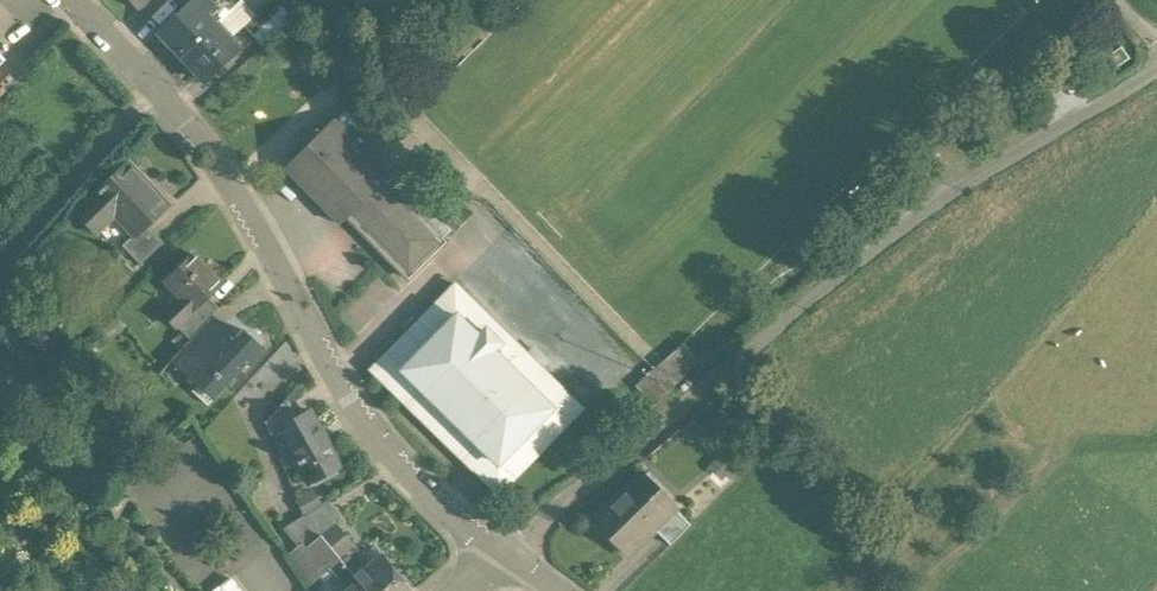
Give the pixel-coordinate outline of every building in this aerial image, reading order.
[(135,11),(148,0),(126,0),(135,11)] [(156,32),(180,58),(215,26),(206,16),(214,8),(206,0),(191,0),(156,32)] [(240,2),(254,17),(272,0),(242,0),(240,2)] [(215,26),(180,58),(202,83),(237,50),(215,26)] [(22,77),(0,54),(0,100),(22,77)] [(354,141),(333,120),(283,169),(340,227),(347,220),(408,282),(446,245),(385,183),(349,146),(354,141)] [(160,247),(144,230),(167,208),(127,166),(95,196),(96,197),(76,216),(94,235),(116,214),(135,235),(121,248),(139,267),(160,247)] [(220,287),(189,256),(164,282),(193,311),(194,312),(200,306),(220,287)] [(582,410),(454,285),(370,371),(498,495),(582,410)] [(200,306),(194,312),(193,311),(177,327),(190,340),(197,333),(211,317),(200,306)] [(211,317),(197,333),(208,343),(223,327),(212,317),(211,317)] [(265,352),(243,332),(236,339),(223,327),(208,343),(188,364),(205,379),(201,384),(217,398),(245,367),(251,366),(265,352)] [(688,349),(650,377),(667,398),(704,368),(688,349)] [(650,377),(635,389),(653,410),(667,398),(650,377)] [(297,418),(286,399),(264,423),(269,435),(278,429),(278,430),(297,418)] [(340,465),(309,411),(297,418),(278,430),(296,462),(294,463),(306,484),(340,465)] [(646,499),(632,485),(610,506),(609,505),(591,521),(610,539),(628,557),(654,532),(671,515),(668,512),(650,494),(646,499)] [(368,566),(333,526),(340,519),(327,503),(303,518),(338,561),(356,584),(356,583),(365,576),(361,571),(368,566)] [(690,526),(671,508),(668,512),(671,515),(654,532),(669,547),(690,526)] [(338,561),(303,518),(286,528),(300,545),(289,554),(310,585),(327,570),(338,561)] [(380,556),(368,566),(361,571),(365,576),(356,583),(363,590),(410,590),(380,556)] [(356,583),(356,584),(338,561),(327,570),(344,590),(363,590),(356,583)]
